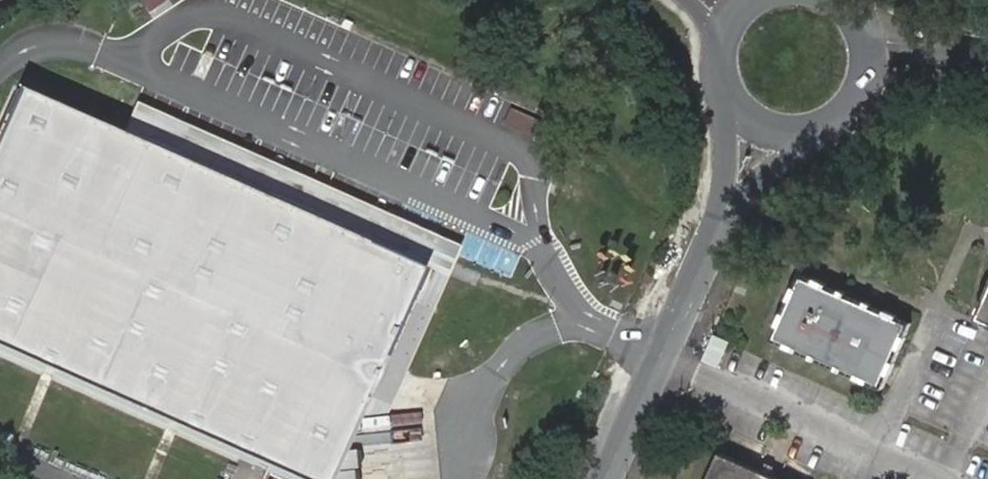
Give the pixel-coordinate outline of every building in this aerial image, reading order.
[(167,0),(141,0),(148,12),(167,0)] [(19,91),(0,134),(0,352),(285,478),(333,478),(397,336),(421,346),(436,311),(412,300),(425,272),(124,138),(19,91)] [(138,105),(124,138),(425,272),(412,300),(436,311),(463,251),(138,105)] [(533,138),(540,121),(509,107),(502,125),(533,138)] [(912,321),(801,272),(771,339),(882,388),(912,321)] [(987,324),(987,294),(977,319),(987,324)] [(421,346),(397,336),(362,416),(390,415),(421,346)] [(708,478),(782,478),(720,452),(708,478)]
